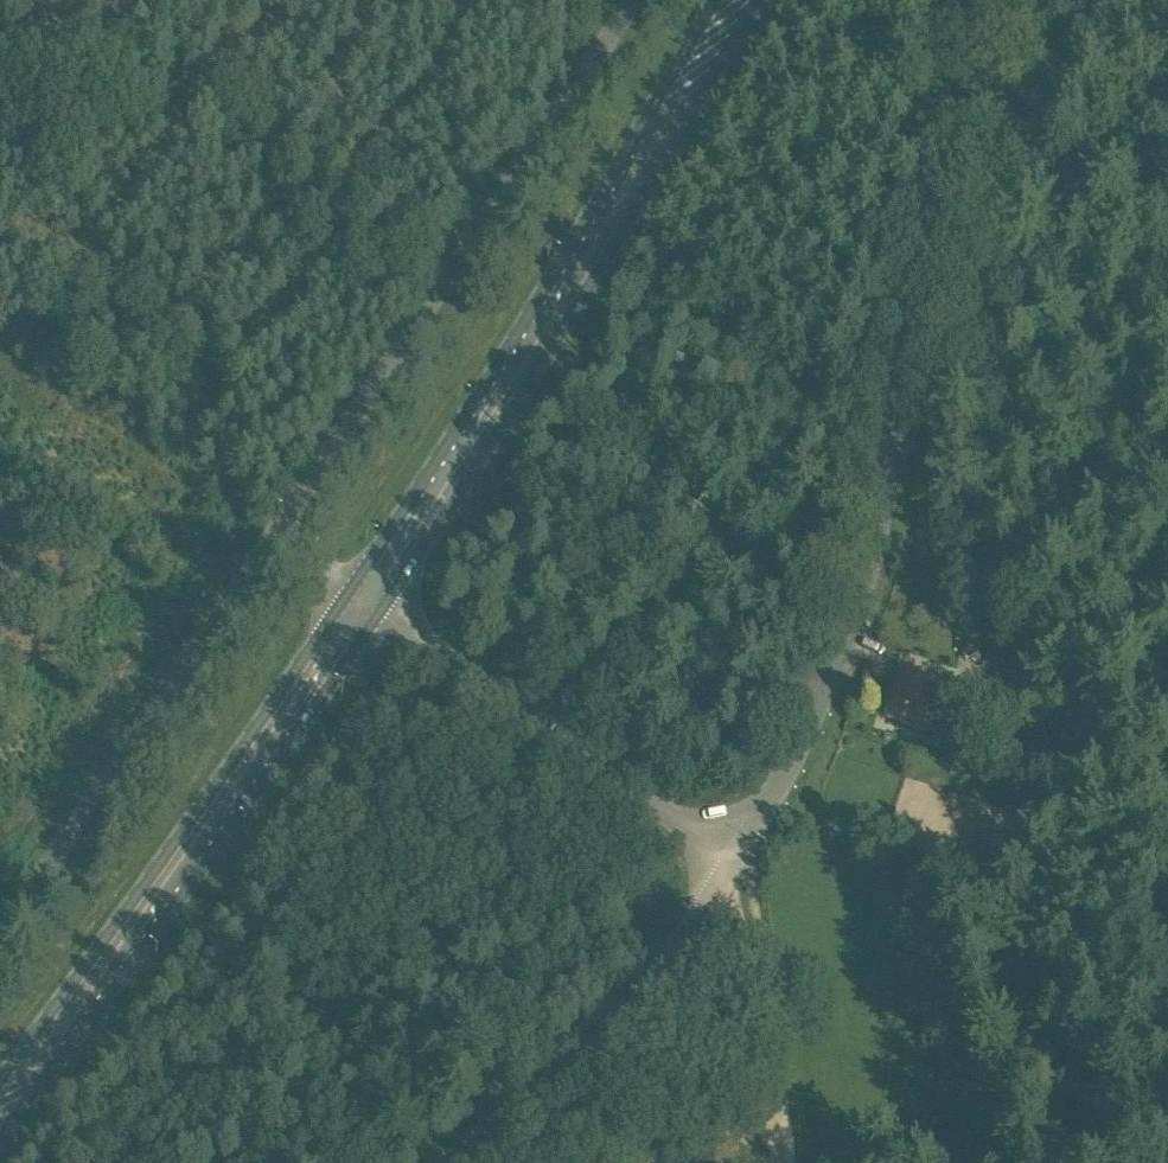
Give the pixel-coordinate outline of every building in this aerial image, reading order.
[(993,622),(983,659),(1015,668),(1025,631),(993,622)] [(969,633),(963,653),(981,659),(988,638),(969,633)] [(901,672),(887,717),(938,733),(944,715),(931,711),(935,697),(948,702),(952,689),(901,672)]
